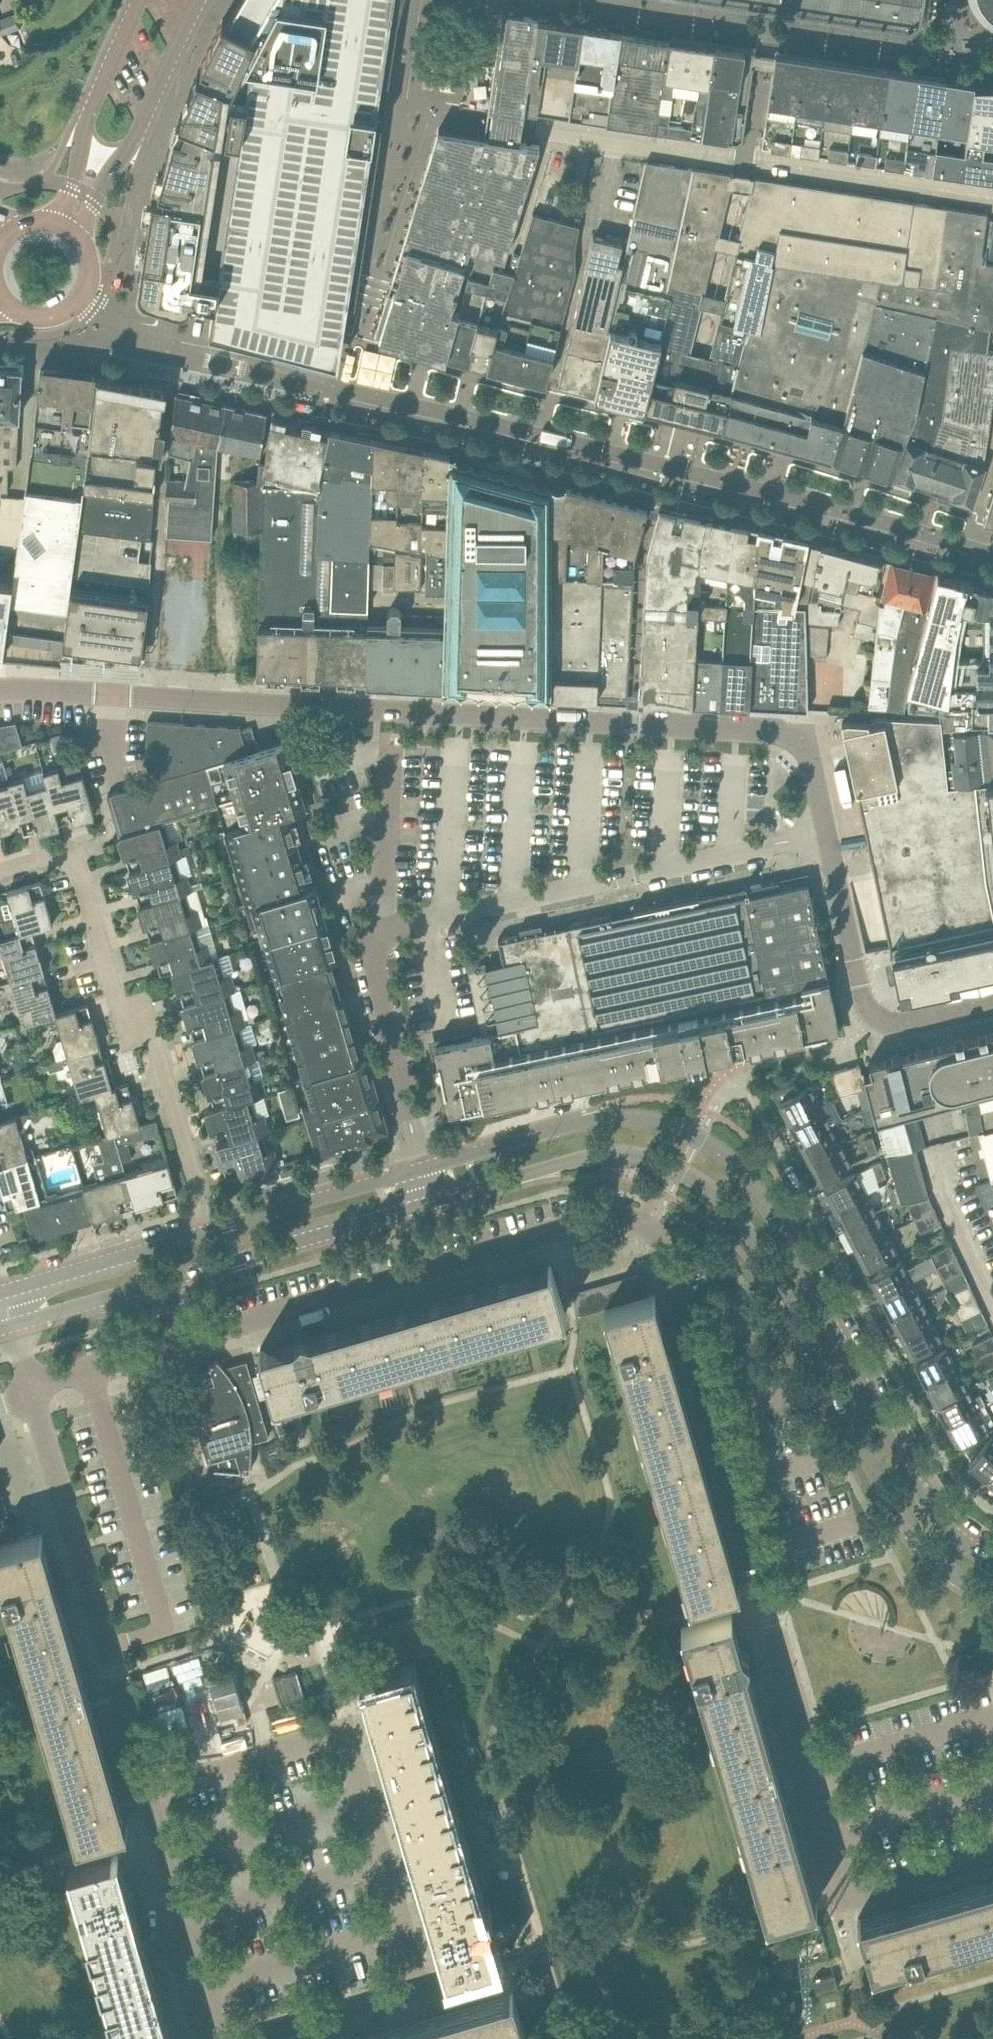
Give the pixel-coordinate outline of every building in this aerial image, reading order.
[(198,83),(194,94),(190,105),(186,117),(182,129),(177,142),(174,153),(170,167),(167,180),(164,191),(162,203),(159,215),(157,230),(156,236),(148,285),(176,290),(215,296),(210,331),(259,344),(258,347),(325,364),(332,338),(330,338),(339,302),(355,304),(382,133),(399,20),(404,0),(255,0),(252,6),(244,21),(238,31),(234,40),(226,56),(216,52),(217,50),(213,48),(205,67),(198,83)] [(924,2),(923,2),(923,0),(718,0),(721,0),(721,2),(724,2),(724,1),(748,5),(748,6),(751,6),(751,5),(774,9),(774,10),(777,10),(777,9),(801,13),(801,14),(804,14),(804,13),(828,17),(828,18),(831,18),(831,17),(855,21),(855,22),(858,22),(858,21),(881,25),(881,26),(884,26),(884,25),(908,29),(908,30),(909,30),(910,30),(911,29),(911,28),(918,23),(919,24),(920,22),(921,22),(921,20),(920,20),(922,5),(923,5),(924,2)] [(979,1),(980,3),(982,6),(984,9),(985,11),(988,14),(990,16),(992,18),(992,0),(978,0),(979,1)] [(374,332),(414,344),(447,355),(462,307),(453,304),(471,246),(496,255),(505,257),(540,144),(520,141),(522,130),(525,110),(539,18),(502,12),(487,110),(493,111),(490,125),(489,136),(437,128),(392,276),(398,278),(390,303),(384,301),(374,332)] [(14,13),(0,18),(0,31),(1,33),(19,26),(14,13)] [(569,117),(583,25),(539,18),(525,110),(569,117)] [(608,123),(608,122),(621,31),(583,25),(569,117),(608,123)] [(670,38),(654,36),(621,31),(608,122),(656,129),(670,38)] [(715,45),(670,38),(656,129),(702,136),(715,45)] [(738,142),(743,138),(754,65),(752,65),(745,53),(745,50),(715,45),(702,136),(738,142)] [(762,145),(960,175),(974,84),(973,84),(973,85),(790,57),(775,54),(763,142),(762,142),(762,145)] [(974,84),(960,175),(992,180),(992,84),(974,84)] [(693,168),(646,160),(636,205),(626,248),(623,264),(611,328),(594,395),(641,406),(644,407),(668,315),(674,290),(667,289),(693,168)] [(726,298),(723,297),(719,310),(723,311),(711,356),(707,355),(702,377),(695,375),(687,373),(693,352),(688,351),(696,321),(700,306),(702,306),(706,292),(703,292),(714,246),(717,247),(720,233),(717,233),(728,187),(731,188),(733,174),(693,168),(667,289),(674,290),(668,315),(644,407),(658,410),(685,417),(698,420),(709,423),(723,426),(744,339),(747,326),(762,329),(774,261),(934,286),(942,237),(946,206),(751,176),(749,190),(752,191),(748,207),(740,238),(738,237),(734,251),(737,252),(726,298)] [(831,456),(842,424),(875,302),(907,309),(936,315),(990,327),(992,328),(992,263),(979,261),(988,213),(946,206),(942,237),(934,286),(774,261),(762,329),(747,326),(744,339),(723,426),(761,436),(763,430),(804,442),(802,448),(831,456)] [(509,288),(487,366),(546,382),(575,272),(575,248),(579,224),(533,212),(515,271),(514,271),(509,288)] [(594,235),(579,296),(571,331),(562,366),(558,385),(594,395),(611,328),(623,264),(618,262),(623,242),(594,235)] [(471,246),(453,304),(462,307),(447,355),(467,361),(490,277),(493,265),(496,255),(471,246)] [(493,265),(490,277),(467,361),(487,366),(509,288),(514,271),(493,265)] [(886,400),(907,309),(875,302),(842,424),(831,456),(861,466),(886,400)] [(936,315),(907,309),(886,400),(861,466),(892,477),(905,440),(917,411),(936,315)] [(972,503),(980,480),(983,465),(989,430),(992,399),(992,351),(987,351),(990,327),(936,315),(917,411),(905,440),(892,477),(972,503)] [(7,494),(7,466),(16,466),(22,375),(23,367),(22,366),(0,366),(0,494),(7,494)] [(33,424),(30,448),(88,455),(98,377),(72,373),(40,369),(40,373),(38,389),(33,424)] [(164,389),(98,377),(88,455),(85,476),(84,488),(78,528),(151,537),(154,497),(156,477),(150,477),(151,470),(155,470),(156,452),(164,389)] [(267,413),(180,395),(179,395),(178,395),(177,395),(176,396),(176,397),(175,398),(170,443),(169,443),(168,444),(168,445),(165,542),(156,666),(257,670),(263,479),(258,479),(267,413)] [(265,460),(261,558),(256,679),(285,680),(285,674),(302,674),(301,681),(317,681),(320,682),(321,675),(337,676),(337,682),(368,683),(371,622),(369,622),(372,556),(332,554),(330,627),(320,627),(311,626),(316,569),(298,567),(301,477),(310,477),(319,477),(319,474),(319,473),(329,427),(321,425),(272,414),(266,460),(265,460)] [(332,554),(372,556),(373,537),(374,436),(340,430),(340,429),(329,427),(319,473),(319,474),(319,477),(315,554),(332,554)] [(399,441),(374,436),(373,537),(399,543),(399,441)] [(425,447),(399,441),(399,543),(396,563),(384,562),(383,590),(396,591),(396,583),(423,583),(424,547),(423,517),(425,465),(425,447)] [(425,447),(425,465),(423,517),(424,547),(423,583),(448,583),(449,552),(453,453),(425,447)] [(566,484),(487,462),(453,453),(449,552),(448,583),(446,616),(442,687),(442,688),(444,689),(530,693),(530,694),(555,696),(553,527),(567,484),(566,484)] [(605,540),(616,498),(567,484),(553,527),(555,696),(597,698),(598,673),(599,650),(601,628),(602,605),(603,582),(605,540)] [(984,518),(992,521),(992,488),(984,518)] [(15,561),(24,496),(7,494),(0,494),(0,560),(15,561)] [(605,540),(603,582),(633,584),(634,568),(635,550),(647,507),(616,498),(605,540)] [(709,520),(658,510),(647,552),(639,700),(693,703),(695,654),(697,613),(699,565),(709,520)] [(693,703),(719,705),(728,546),(732,525),(709,520),(699,565),(697,613),(695,654),(693,703)] [(728,546),(719,705),(748,706),(754,603),(755,577),(758,530),(732,525),(728,546)] [(748,706),(808,710),(806,652),(808,653),(806,604),(795,602),(797,592),(800,581),(808,540),(758,530),(755,577),(754,603),(748,706)] [(821,542),(808,540),(800,581),(797,592),(795,602),(806,604),(808,653),(814,654),(814,657),(825,659),(828,623),(838,623),(839,601),(845,603),(843,587),(850,558),(852,550),(826,544),(821,542)] [(852,550),(850,558),(843,587),(845,601),(845,603),(860,607),(853,634),(875,640),(879,601),(878,600),(876,597),(878,592),(872,591),(881,558),(852,550)] [(10,597),(3,650),(63,642),(64,633),(70,588),(72,574),(75,553),(67,552),(62,587),(10,597)] [(868,704),(888,706),(892,669),(896,632),(903,603),(911,573),(913,566),(891,561),(882,596),(880,595),(879,601),(875,640),(868,704)] [(934,571),(913,566),(911,573),(903,603),(896,632),(892,669),(888,706),(903,709),(907,691),(907,687),(919,646),(929,607),(926,606),(934,571)] [(919,646),(907,687),(913,688),(910,710),(946,711),(948,698),(960,604),(961,602),(965,586),(966,579),(938,572),(933,592),(929,607),(919,646)] [(2,658),(3,656),(3,650),(10,597),(12,580),(0,579),(0,659),(2,658)] [(965,586),(960,604),(948,698),(988,700),(989,701),(992,701),(992,585),(966,579),(965,586)] [(603,582),(602,605),(632,607),(633,584),(603,582)] [(149,599),(101,592),(70,588),(64,633),(63,642),(142,652),(149,599)] [(602,605),(601,628),(631,630),(632,607),(602,605)] [(371,622),(368,683),(442,687),(446,616),(403,614),(403,611),(399,607),(393,607),(389,610),(389,623),(371,622)] [(601,628),(599,650),(629,652),(631,630),(601,628)] [(599,650),(598,673),(628,675),(629,652),(599,650)] [(104,664),(112,664),(113,655),(106,654),(104,664)] [(598,673),(597,698),(627,699),(628,675),(598,673)] [(989,701),(988,700),(948,698),(946,711),(945,718),(950,719),(949,730),(970,728),(971,720),(992,721),(992,701),(989,701)] [(841,721),(856,791),(857,791),(890,945),(889,946),(898,987),(900,996),(992,976),(992,782),(947,787),(945,768),(940,720),(908,718),(877,715),(861,717),(841,721)] [(152,780),(193,768),(247,752),(241,729),(240,725),(180,721),(148,720),(145,757),(152,780)] [(22,744),(16,722),(0,726),(0,751),(22,744)] [(247,752),(258,749),(252,725),(241,729),(247,752)] [(956,758),(951,758),(952,767),(945,768),(947,787),(992,782),(992,729),(953,733),(956,758)] [(245,902),(309,883),(288,811),(306,806),(286,740),(270,745),(258,749),(247,752),(193,768),(152,780),(108,793),(120,835),(159,823),(218,806),(245,902)] [(62,779),(58,766),(43,771),(47,783),(55,808),(68,804),(70,811),(68,811),(70,816),(71,815),(72,819),(94,813),(83,773),(62,779)] [(24,776),(9,781),(9,782),(21,818),(34,814),(36,821),(34,821),(35,826),(37,825),(38,829),(60,823),(55,808),(47,783),(27,789),(24,776)] [(22,822),(21,818),(9,782),(0,785),(0,828),(22,822)] [(131,857),(136,856),(135,853),(139,852),(143,865),(170,858),(183,855),(178,839),(165,843),(159,823),(120,835),(126,856),(130,855),(131,857)] [(141,892),(146,890),(145,888),(150,887),(153,899),(180,892),(180,893),(192,889),(188,874),(175,877),(170,858),(143,865),(130,869),(136,891),(140,889),(141,892)] [(839,1027),(828,977),(808,880),(780,886),(778,879),(498,938),(503,961),(485,964),(499,1030),(435,1043),(449,1109),(679,1061),(679,1059),(687,1058),(688,1060),(707,1056),(706,1054),(714,1052),(715,1053),(839,1027)] [(10,897),(11,900),(15,916),(2,919),(7,936),(28,931),(32,930),(53,923),(41,880),(37,882),(7,890),(10,897)] [(315,882),(309,883),(245,902),(252,924),(258,923),(262,937),(326,918),(315,882)] [(151,926),(156,925),(156,922),(160,921),(164,934),(190,927),(191,928),(202,924),(198,908),(186,912),(180,893),(180,892),(153,899),(140,903),(147,925),(150,924),(151,926)] [(337,957),(326,918),(262,937),(273,975),(284,1011),(337,996),(342,994),(331,959),(337,957)] [(161,961),(166,959),(166,957),(170,956),(174,969),(211,958),(207,943),(196,946),(191,928),(190,927),(164,934),(150,938),(157,960),(161,958),(161,961)] [(2,948),(4,957),(11,981),(40,972),(44,971),(32,930),(28,931),(7,936),(0,938),(0,949),(2,948)] [(185,991),(190,990),(189,988),(193,986),(197,999),(224,991),(225,992),(236,989),(231,973),(220,977),(214,958),(211,959),(211,958),(174,969),(180,990),(184,989),(185,991)] [(44,971),(40,972),(11,981),(23,1023),(55,1013),(56,1012),(44,971)] [(230,1011),(225,992),(224,991),(197,999),(184,1003),(194,1038),(207,1034),(235,1027),(246,1023),(242,1008),(230,1011)] [(342,994),(337,996),(284,1011),(298,1061),(303,1076),(340,1064),(361,1058),(342,994)] [(56,1012),(55,1013),(58,1021),(63,1038),(58,1040),(54,1047),(57,1058),(62,1057),(68,1055),(79,1052),(97,1047),(101,1046),(88,1003),(85,1003),(56,1012)] [(235,1027),(207,1034),(194,1038),(204,1072),(217,1069),(244,1061),(257,1058),(253,1042),(240,1045),(235,1027)] [(861,1064),(875,1116),(992,1086),(992,1030),(861,1064)] [(79,1052),(68,1055),(80,1096),(95,1092),(96,1092),(113,1087),(113,1086),(109,1075),(112,1074),(108,1057),(104,1058),(101,1046),(97,1047),(79,1052)] [(57,1058),(47,1061),(49,1070),(64,1066),(62,1057),(57,1058)] [(340,1064),(303,1076),(310,1103),(302,1105),(316,1153),(389,1132),(367,1057),(361,1058),(340,1064)] [(244,1061),(217,1069),(204,1072),(215,1106),(246,1098),(266,1093),(263,1077),(250,1080),(244,1061)] [(853,1091),(866,1087),(859,1063),(846,1067),(853,1091)] [(839,1095),(853,1091),(846,1067),(832,1071),(838,1090),(839,1095)] [(0,1074),(0,1106),(10,1103),(1,1074),(0,1074)] [(128,1082),(113,1086),(113,1087),(96,1092),(107,1134),(114,1131),(141,1124),(137,1113),(142,1111),(137,1094),(132,1095),(128,1082)] [(784,1109),(790,1121),(795,1118),(820,1105),(819,1102),(810,1084),(798,1090),(795,1085),(773,1092),(783,1109),(784,1109)] [(978,1092),(958,1097),(961,1111),(968,1110),(972,1133),(979,1131),(992,1128),(992,1088),(978,1092)] [(218,1132),(223,1130),(222,1128),(226,1127),(230,1139),(257,1132),(257,1133),(269,1129),(265,1114),(251,1117),(246,1098),(215,1106),(207,1109),(213,1131),(217,1129),(218,1132)] [(795,1118),(790,1121),(800,1140),(805,1138),(830,1124),(842,1118),(832,1099),(820,1105),(795,1118)] [(867,1124),(876,1121),(871,1105),(862,1108),(867,1124)] [(878,1118),(888,1155),(925,1145),(916,1108),(878,1118)] [(28,1157),(19,1128),(21,1127),(28,1115),(27,1112),(15,1115),(0,1120),(0,1166),(28,1157)] [(114,1131),(123,1161),(132,1159),(127,1142),(141,1138),(160,1132),(159,1130),(156,1119),(141,1124),(114,1131)] [(841,1143),(830,1124),(805,1138),(800,1140),(810,1159),(841,1143)] [(979,1131),(992,1179),(992,1128),(979,1131)] [(97,1136),(103,1158),(92,1162),(96,1182),(84,1186),(93,1217),(93,1218),(136,1205),(114,1131),(107,1134),(97,1136)] [(233,1162),(237,1161),(241,1175),(279,1164),(275,1148),(262,1151),(257,1133),(257,1132),(230,1139),(217,1143),(224,1165),(227,1164),(228,1166),(233,1165),(233,1162)] [(870,1154),(878,1151),(873,1135),(865,1138),(870,1154)] [(841,1143),(810,1159),(821,1179),(851,1163),(841,1143)] [(892,1167),(920,1160),(917,1148),(888,1155),(892,1167)] [(126,1171),(136,1205),(178,1193),(168,1160),(166,1155),(166,1154),(147,1159),(141,1161),(143,1167),(126,1171)] [(28,1157),(0,1166),(0,1183),(8,1209),(26,1203),(41,1199),(57,1194),(56,1190),(39,1195),(28,1157)] [(878,1179),(886,1176),(881,1160),(873,1163),(878,1179)] [(892,1167),(895,1179),(923,1171),(920,1160),(892,1167)] [(923,1171),(895,1179),(896,1185),(898,1190),(926,1183),(923,1171)] [(856,1172),(842,1178),(825,1188),(835,1208),(840,1206),(866,1192),(856,1172)] [(929,1195),(926,1183),(898,1190),(901,1201),(907,1201),(910,1200),(929,1195)] [(893,1203),(901,1201),(898,1190),(896,1185),(888,1187),(893,1203)] [(57,1194),(41,1199),(26,1203),(35,1234),(93,1217),(84,1186),(57,1194)] [(866,1192),(840,1206),(835,1208),(845,1228),(851,1225),(876,1212),(885,1207),(875,1188),(866,1192)] [(936,1209),(929,1195),(910,1200),(907,1201),(915,1218),(936,1209)] [(941,1221),(936,1209),(915,1218),(921,1231),(941,1221)] [(886,1231),(876,1212),(851,1225),(845,1228),(856,1247),(886,1231)] [(886,1231),(856,1247),(866,1267),(897,1251),(886,1231)] [(915,1262),(916,1262),(922,1274),(937,1266),(958,1256),(951,1243),(931,1253),(931,1254),(915,1262)] [(963,1269),(958,1256),(937,1266),(943,1278),(963,1269)] [(922,1274),(916,1262),(905,1268),(901,1259),(888,1266),(870,1275),(881,1295),(885,1293),(911,1279),(922,1274)] [(565,1312),(560,1295),(551,1263),(260,1348),(274,1397),(565,1312)] [(922,1299),(911,1279),(885,1293),(881,1295),(891,1315),(895,1312),(922,1299)] [(976,1296),(970,1283),(952,1292),(949,1293),(956,1306),(976,1296)] [(586,1288),(574,1290),(577,1313),(589,1311),(586,1288)] [(605,1307),(690,1598),(739,1583),(654,1292),(646,1295),(635,1298),(623,1302),(612,1305),(605,1307)] [(982,1309),(976,1296),(956,1306),(961,1318),(982,1309)] [(932,1318),(922,1299),(895,1312),(891,1315),(901,1334),(932,1318)] [(932,1318),(901,1334),(911,1355),(942,1339),(932,1318)] [(975,1342),(973,1343),(979,1356),(992,1349),(992,1333),(975,1342)] [(957,1367),(947,1347),(934,1354),(916,1363),(926,1383),(931,1381),(957,1367)] [(979,1356),(985,1368),(992,1365),(992,1349),(979,1356)] [(215,1381),(186,1389),(194,1416),(185,1419),(190,1436),(199,1434),(207,1460),(217,1456),(222,1474),(239,1469),(249,1470),(250,1467),(252,1453),(252,1440),(269,1435),(263,1414),(246,1359),(224,1366),(220,1362),(216,1358),(208,1364),(209,1365),(210,1364),(215,1381)] [(967,1387),(957,1367),(931,1381),(926,1383),(937,1403),(942,1400),(967,1387)] [(972,1396),(967,1387),(942,1400),(937,1403),(947,1422),(951,1420),(984,1403),(985,1402),(980,1392),(972,1396)] [(951,1420),(947,1422),(957,1442),(960,1440),(969,1436),(992,1423),(992,1419),(984,1403),(951,1420)] [(278,1408),(281,1419),(292,1416),(289,1405),(278,1408)] [(281,1419),(277,1420),(281,1432),(295,1428),(292,1416),(281,1419)] [(992,1468),(992,1437),(991,1435),(978,1451),(971,1458),(969,1461),(986,1476),(992,1468)] [(978,1451),(969,1436),(960,1440),(971,1458),(978,1451)] [(42,1533),(42,1532),(0,1544),(0,1573),(78,1837),(127,1823),(127,1822),(42,1533)] [(640,1608),(643,1620),(654,1616),(651,1605),(640,1608)] [(816,1900),(731,1611),(731,1610),(682,1625),(767,1916),(816,1901),(816,1900)] [(410,1666),(361,1681),(446,1972),(496,1958),(410,1666)] [(185,1763),(196,1760),(193,1749),(182,1752),(185,1763)] [(120,2038),(174,2038),(118,1850),(69,1864),(120,2038)] [(859,1916),(858,1916),(873,1966),(992,1930),(992,1877),(859,1916)] [(783,1939),(781,1940),(770,1943),(777,1968),(790,1964),(783,1939)] [(834,1972),(813,1978),(817,1992),(838,1986),(834,1972)] [(515,1997),(513,1990),(345,2038),(527,2038),(515,1997)]
